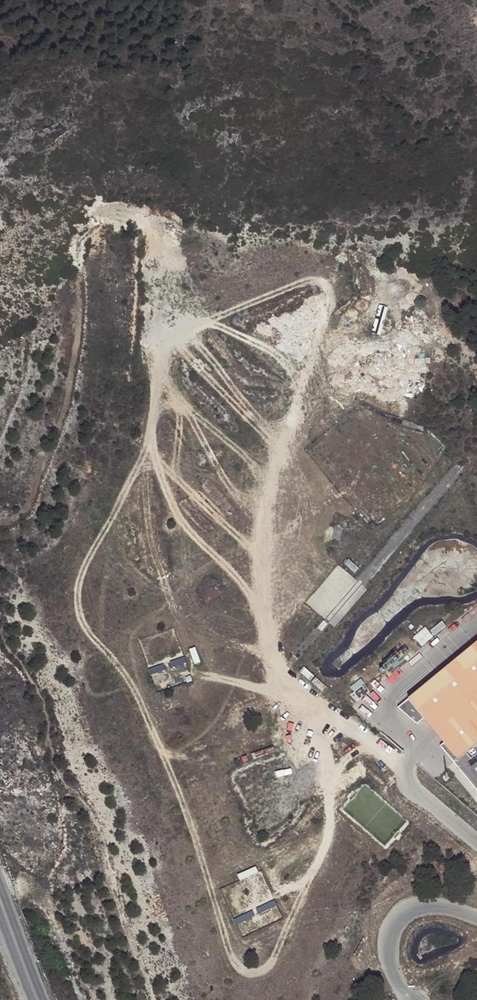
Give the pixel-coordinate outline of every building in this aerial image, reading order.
[(398,708),(417,724),(424,718),(444,743),(439,746),(476,792),(476,643),(398,708)]
